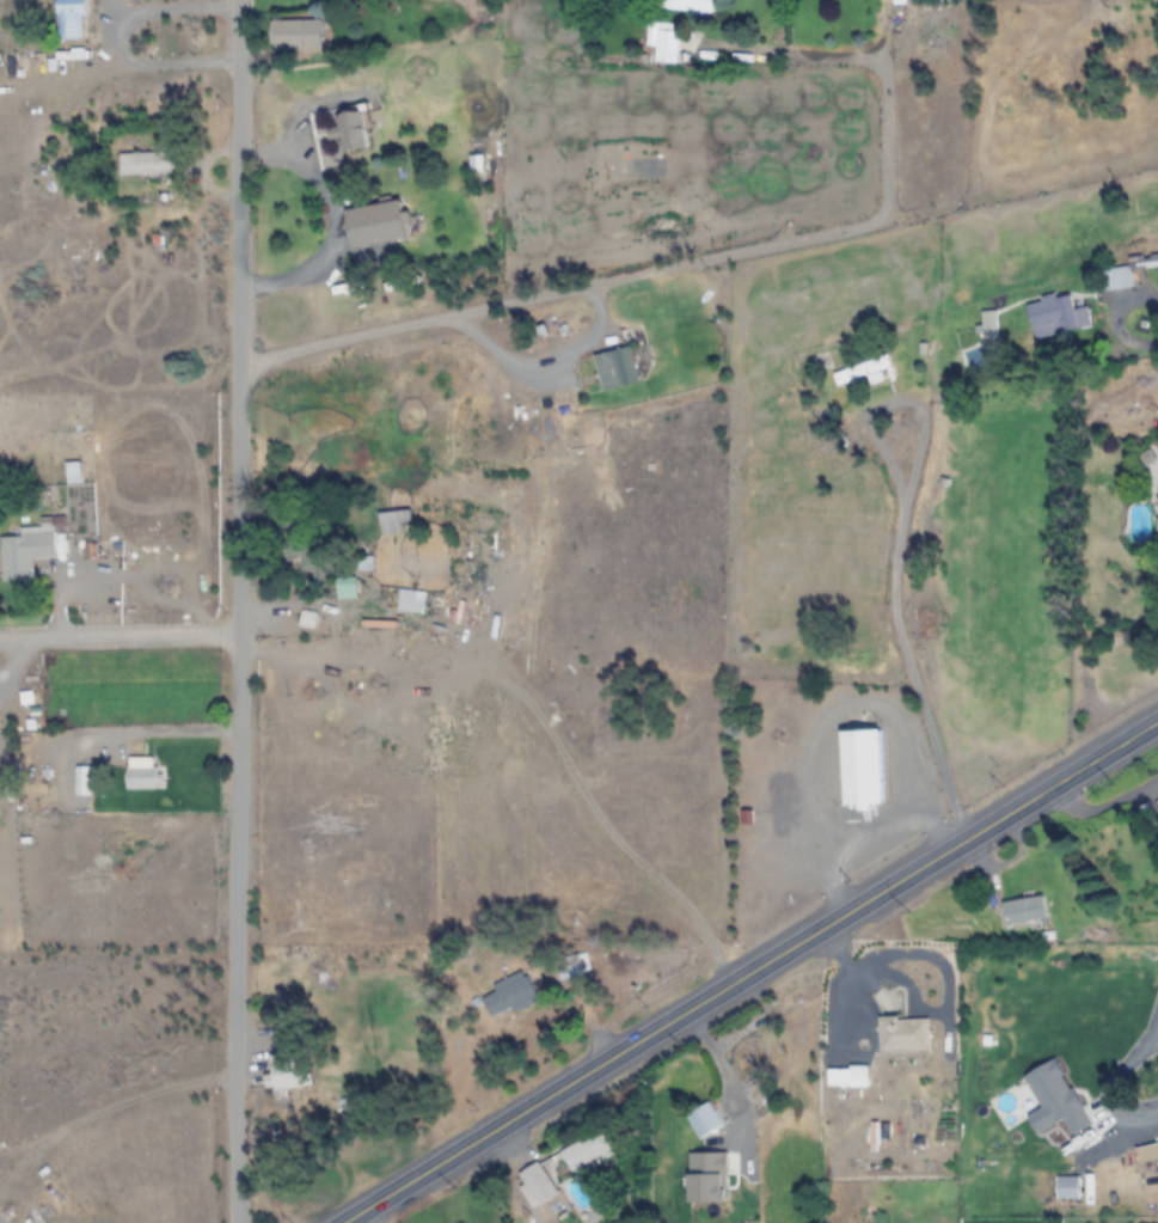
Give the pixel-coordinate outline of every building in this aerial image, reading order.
[(84,40),(84,0),(57,0),(57,40),(84,40)] [(714,0),(660,0),(660,13),(714,13),(714,0)] [(270,21),(270,50),(322,50),(322,21),(270,21)] [(679,54),(697,54),(697,32),(656,32),(656,63),(679,63),(679,54)] [(342,151),(369,149),(366,111),(337,113),(338,128),(329,129),(330,141),(341,141),(342,151)] [(174,175),(174,152),(120,152),(120,175),(174,175)] [(488,172),(486,154),(469,155),(471,173),(488,172)] [(1129,268),(1157,268),(1157,256),(1129,257),(1129,268)] [(1077,325),(1071,295),(1027,302),(1032,333),(1077,325)] [(641,381),(632,346),(607,353),(617,388),(641,381)] [(833,373),(838,387),(868,376),(871,384),(897,375),(889,353),(833,373)] [(69,482),(83,481),(82,461),(67,462),(69,482)] [(411,508),(378,514),(382,536),(415,530),(411,508)] [(287,556),(301,556),(301,570),(324,571),(325,520),(287,519),(287,556)] [(33,580),(32,558),(55,557),(55,531),(1,533),(2,581),(33,580)] [(841,730),(843,806),(885,805),(883,729),(841,730)] [(157,789),(157,757),(128,757),(128,789),(157,789)] [(1005,925),(1046,919),(1043,895),(1002,900),(1005,925)] [(565,953),(565,974),(590,974),(590,953),(565,953)] [(493,983),(496,991),(482,996),(490,1017),(537,998),(526,970),(493,983)] [(931,1050),(930,1016),(879,1018),(880,1051),(931,1050)] [(311,1087),(309,1052),(269,1055),(271,1079),(265,1080),(265,1089),(311,1087)] [(726,1124),(712,1100),(687,1114),(701,1139),(726,1124)] [(1117,1126),(1123,1152),(1136,1149),(1139,1163),(1157,1158),(1157,1118),(1117,1126)] [(567,1147),(576,1168),(609,1153),(600,1132),(567,1147)] [(560,1191),(539,1160),(519,1173),(529,1188),(524,1191),(536,1208),(560,1191)]
